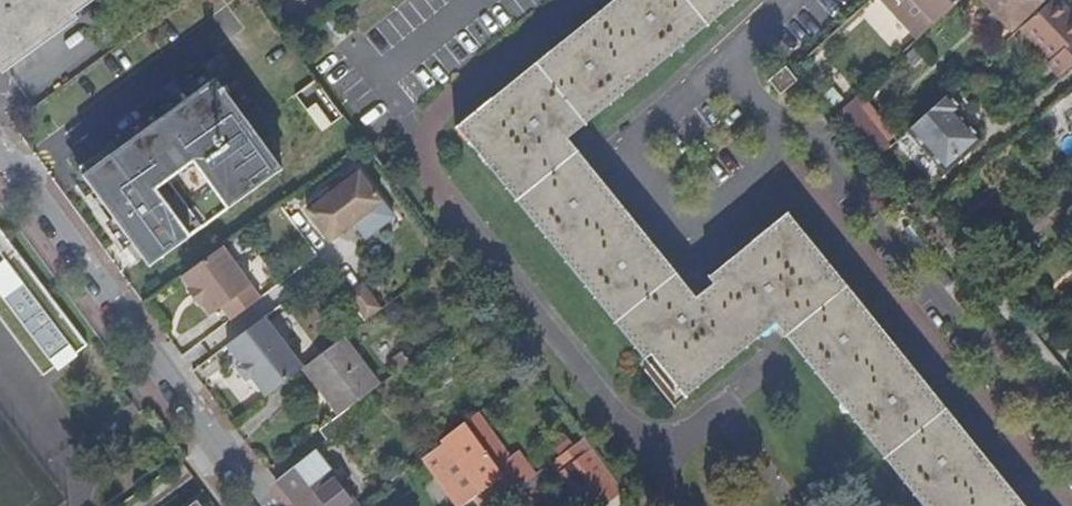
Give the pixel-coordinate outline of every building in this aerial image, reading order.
[(77,18),(102,0),(0,0),(0,72),(77,18)] [(643,0),(621,0),(570,41),(507,92),(456,132),(642,364),(648,360),(682,401),(777,327),(923,505),(1023,505),(1019,501),(970,441),(934,398),(920,380),(870,318),(789,217),(708,281),(713,287),(709,291),(701,297),(695,302),(650,245),(600,183),(567,142),(620,99),(682,48),(643,0)] [(682,48),(742,0),(643,0),(682,48)] [(936,25),(913,0),(882,0),(920,41),(936,25)] [(936,25),(963,0),(913,0),(936,25)] [(1040,0),(981,0),(1011,30),(1041,1),(1040,0)] [(1071,41),(1071,19),(1054,0),(1022,30),(1049,61),(1071,41)] [(81,24),(77,18),(0,72),(5,78),(13,72),(81,24)] [(1071,67),(1071,41),(1049,61),(1051,62),(1048,65),(1059,78),(1071,67)] [(797,82),(786,67),(768,82),(780,96),(797,82)] [(279,178),(213,86),(77,183),(142,274),(279,178)] [(945,174),(983,142),(959,115),(964,111),(951,96),(909,133),(945,174)] [(876,164),(893,148),(855,101),(837,117),(876,164)] [(395,221),(361,177),(333,198),(331,194),(320,202),(323,206),(309,217),(331,246),(355,228),(367,243),(395,221)] [(89,351),(0,234),(0,323),(44,382),(64,367),(65,369),(89,351)] [(231,322),(260,302),(224,251),(183,280),(191,291),(189,293),(201,309),(203,307),(211,319),(223,310),(231,322)] [(364,289),(348,300),(366,326),(382,314),(364,289)] [(252,381),(267,400),(305,372),(265,320),(228,349),(243,368),(252,381)] [(379,390),(342,343),(306,371),(342,418),(356,408),(379,390)] [(247,385),(252,381),(243,368),(237,372),(247,385)] [(1055,387),(1063,397),(1071,389),(1071,385),(1066,378),(1055,387)] [(366,421),(356,408),(342,418),(321,434),(331,447),(366,421)] [(477,421),(445,445),(476,486),(463,496),(465,498),(464,499),(470,505),(472,505),(479,501),(482,505),(502,505),(537,480),(519,457),(510,464),(477,421)] [(578,467),(608,505),(614,505),(627,496),(587,442),(554,467),(563,478),(578,467)] [(445,445),(432,455),(463,496),(476,486),(445,445)] [(277,484),(293,505),(355,505),(314,454),(277,484)] [(578,467),(563,478),(583,505),(608,505),(578,467)]
